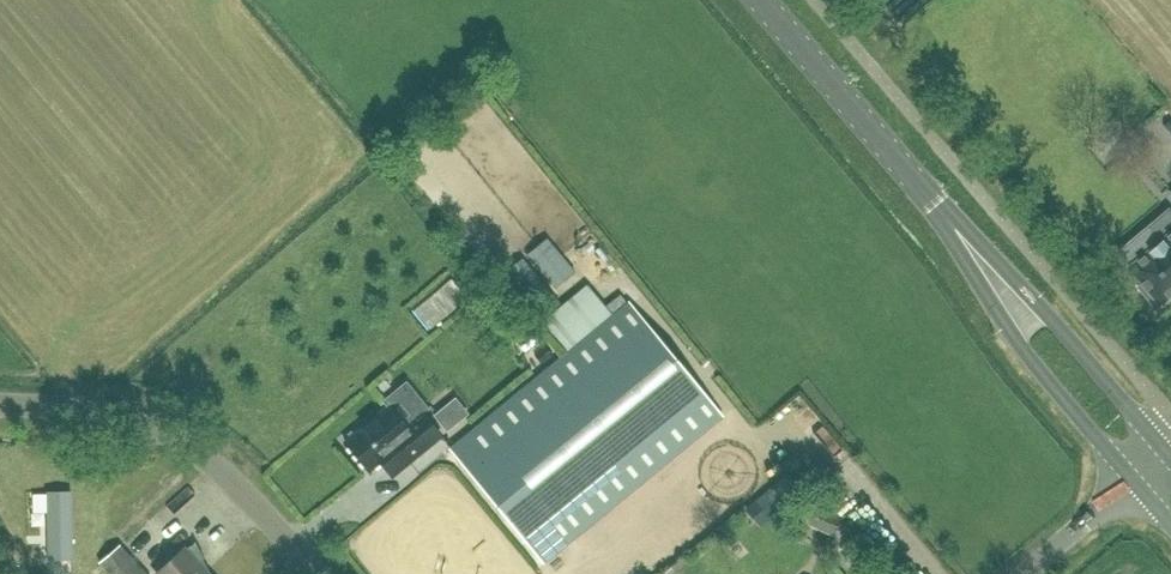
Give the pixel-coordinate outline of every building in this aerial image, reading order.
[(1170,293),(1170,214),(1167,210),(1147,227),(1159,242),(1130,267),(1129,266),(1128,268),(1129,269),(1142,283),(1137,287),(1150,303),(1155,299),(1158,302),(1157,302),(1159,304),(1160,303),(1160,302),(1170,293)] [(572,240),(586,263),(609,250),(595,226),(572,240)] [(532,250),(561,284),(575,273),(546,239),(532,250)] [(506,272),(543,317),(555,307),(518,262),(506,272)] [(610,316),(585,285),(540,322),(565,353),(610,316)] [(543,563),(721,417),(627,302),(449,448),(543,563)] [(404,426),(388,405),(344,441),(368,471),(379,462),(391,477),(440,437),(420,413),(404,426)] [(787,472),(745,509),(760,526),(802,490),(787,472)] [(74,495),(50,494),(48,561),(72,562),(74,495)] [(808,504),(800,521),(830,535),(837,518),(808,504)] [(129,572),(146,556),(124,531),(107,547),(81,571),(85,573),(126,573),(129,572)] [(195,563),(202,561),(203,562),(204,561),(194,543),(192,544),(193,545),(183,550),(182,549),(156,573),(206,573),(195,563)]
